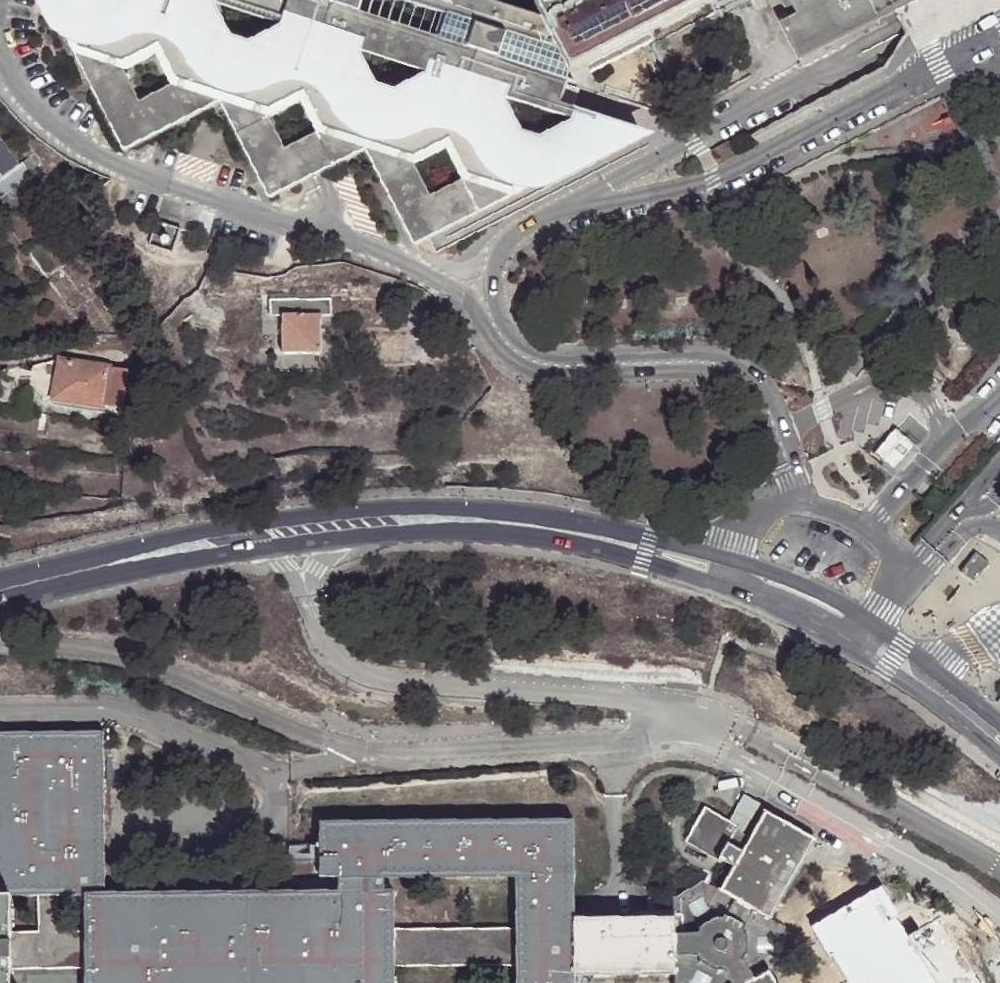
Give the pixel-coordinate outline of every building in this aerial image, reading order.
[(541,16),(535,4),(528,7),(511,3),(510,0),(44,0),(124,154),(219,105),(268,203),(366,153),(415,249),(544,182),(537,169),(555,159),(551,149),(570,140),(566,131),(592,118),(559,106),(569,72),(541,16)] [(535,4),(541,16),(569,72),(587,63),(649,32),(712,0),(542,0),(535,4)] [(725,13),(750,0),(718,0),(725,13)] [(788,18),(795,14),(788,0),(779,0),(788,18)] [(894,9),(893,6),(905,0),(788,0),(795,14),(788,18),(782,22),(799,58),(894,9)] [(649,32),(587,63),(591,72),(652,39),(649,32)] [(537,169),(544,182),(640,133),(592,118),(566,131),(570,140),(551,149),(555,159),(537,169)] [(39,166),(30,151),(16,160),(0,138),(0,185),(5,191),(39,166)] [(282,307),(333,307),(343,307),(342,290),(270,290),(270,306),(282,307)] [(333,344),(333,307),(282,307),(283,344),(333,344)] [(54,401),(56,401),(61,359),(35,366),(32,384),(54,401)] [(61,359),(56,401),(105,405),(111,365),(61,359)] [(111,365),(105,405),(126,406),(132,368),(111,365)] [(895,432),(874,456),(891,472),(913,448),(895,432)] [(934,492),(923,505),(933,513),(944,501),(934,492)] [(976,553),(958,574),(970,584),(988,563),(976,553)] [(13,893),(57,892),(90,892),(104,891),(102,730),(0,730),(0,893),(13,893)] [(732,867),(720,889),(769,916),(814,837),(765,809),(749,837),(740,834),(756,804),(741,795),(727,821),(704,808),(686,840),(732,867)] [(338,876),(385,875),(516,876),(516,927),(517,961),(517,982),(576,982),(576,973),(574,917),(573,818),(320,819),(322,875),(338,876)] [(338,876),(338,889),(384,889),(385,875),(338,876)] [(675,915),(673,972),(675,982),(746,982),(773,967),(774,967),(785,957),(784,925),(769,916),(720,889),(704,879),(678,895),(675,915)] [(92,965),(92,982),(394,982),(394,963),(394,925),(395,890),(384,889),(338,889),(104,891),(90,892),(93,928),(92,965)] [(15,968),(92,965),(93,928),(58,930),(57,892),(13,893),(15,968)] [(58,930),(93,928),(90,892),(57,892),(58,930)] [(15,968),(13,893),(0,893),(0,982),(15,982),(15,968)] [(675,915),(574,917),(576,973),(673,972),(675,915)] [(516,927),(394,925),(394,963),(517,961),(516,927)] [(92,965),(15,968),(15,982),(92,982),(92,965)] [(773,967),(746,982),(783,982),(773,967)]
